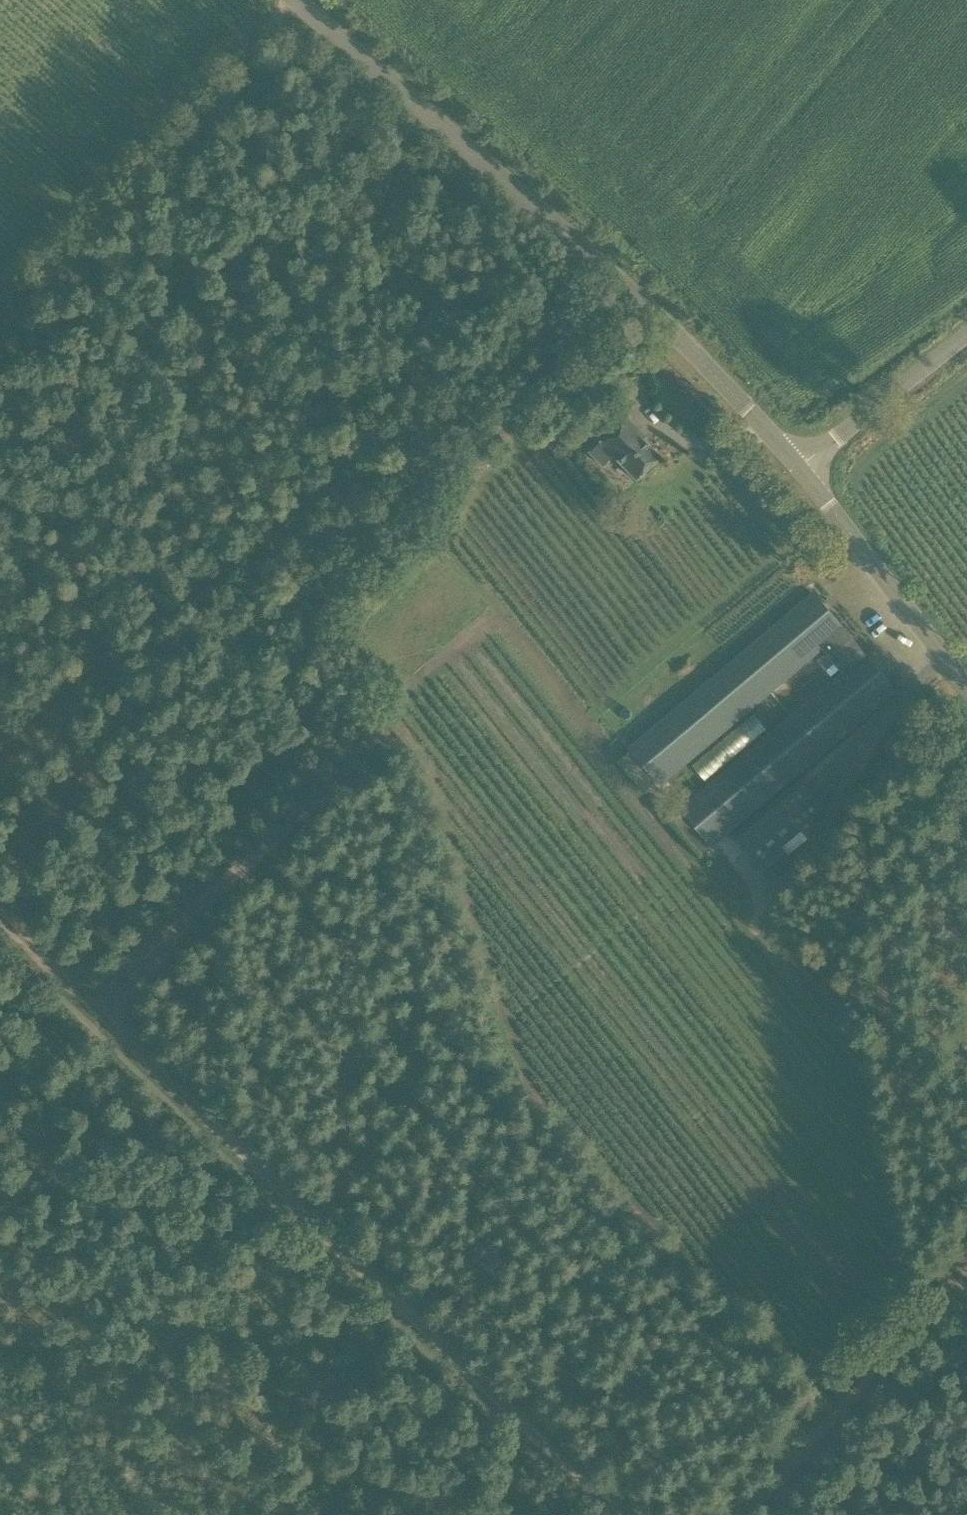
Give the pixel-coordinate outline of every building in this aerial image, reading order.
[(611,455),(635,481),(659,458),(642,440),(644,438),(625,418),(589,453),(601,465),(611,455)] [(822,649),(826,653),(816,661),(826,672),(835,664),(843,673),(681,810),(712,846),(896,692),(813,594),(629,749),(660,785),(822,649)] [(704,780),(768,730),(756,714),(691,763),(704,780)] [(803,785),(736,843),(769,881),(793,860),(789,856),(809,839),(802,832),(783,848),(781,847),(824,810),(803,785)]
